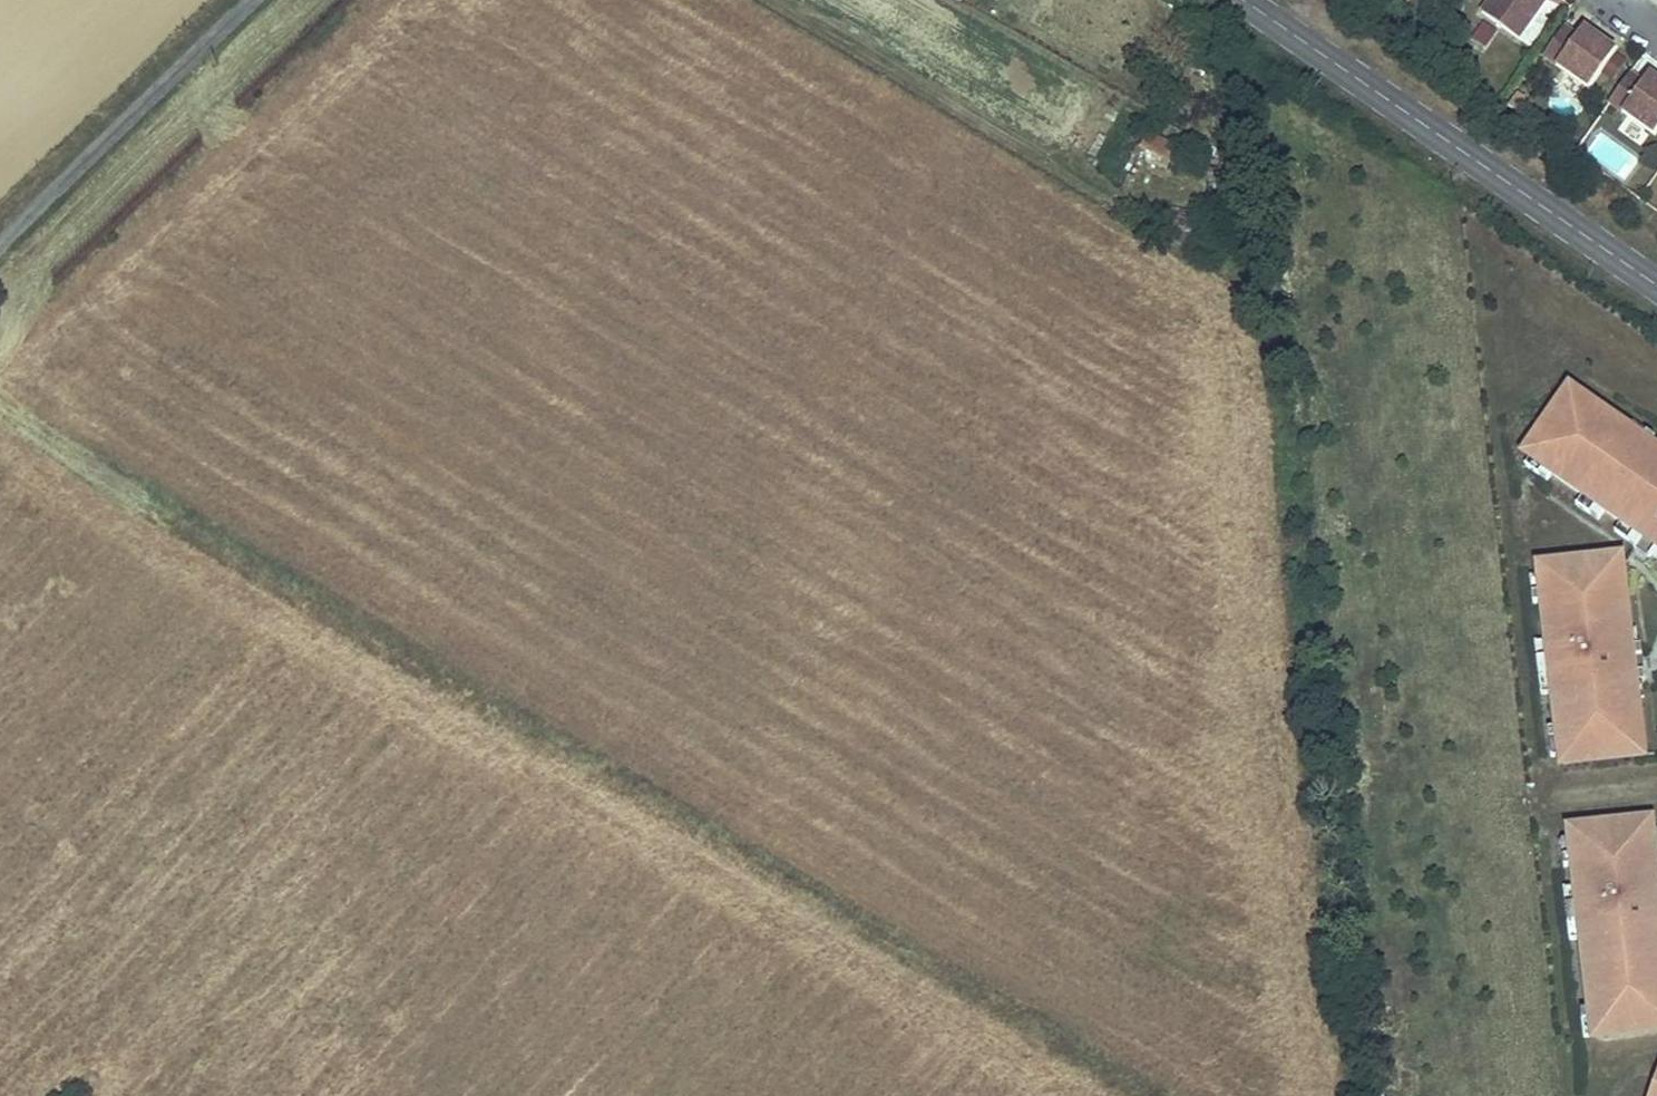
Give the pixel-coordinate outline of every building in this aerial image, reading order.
[(1539,0),(1485,0),(1476,13),(1513,38),(1539,0)] [(1583,89),(1609,51),(1576,29),(1571,38),(1556,28),(1536,57),(1583,89)] [(1649,134),(1656,123),(1656,84),(1644,75),(1638,84),(1623,73),(1603,102),(1649,134)] [(1147,134),(1141,149),(1169,160),(1175,144),(1147,134)] [(1570,387),(1523,457),(1656,548),(1656,446),(1570,387)] [(1564,766),(1649,755),(1625,558),(1540,568),(1564,766)] [(1656,1032),(1656,851),(1654,822),(1569,831),(1591,1039),(1656,1032)]
